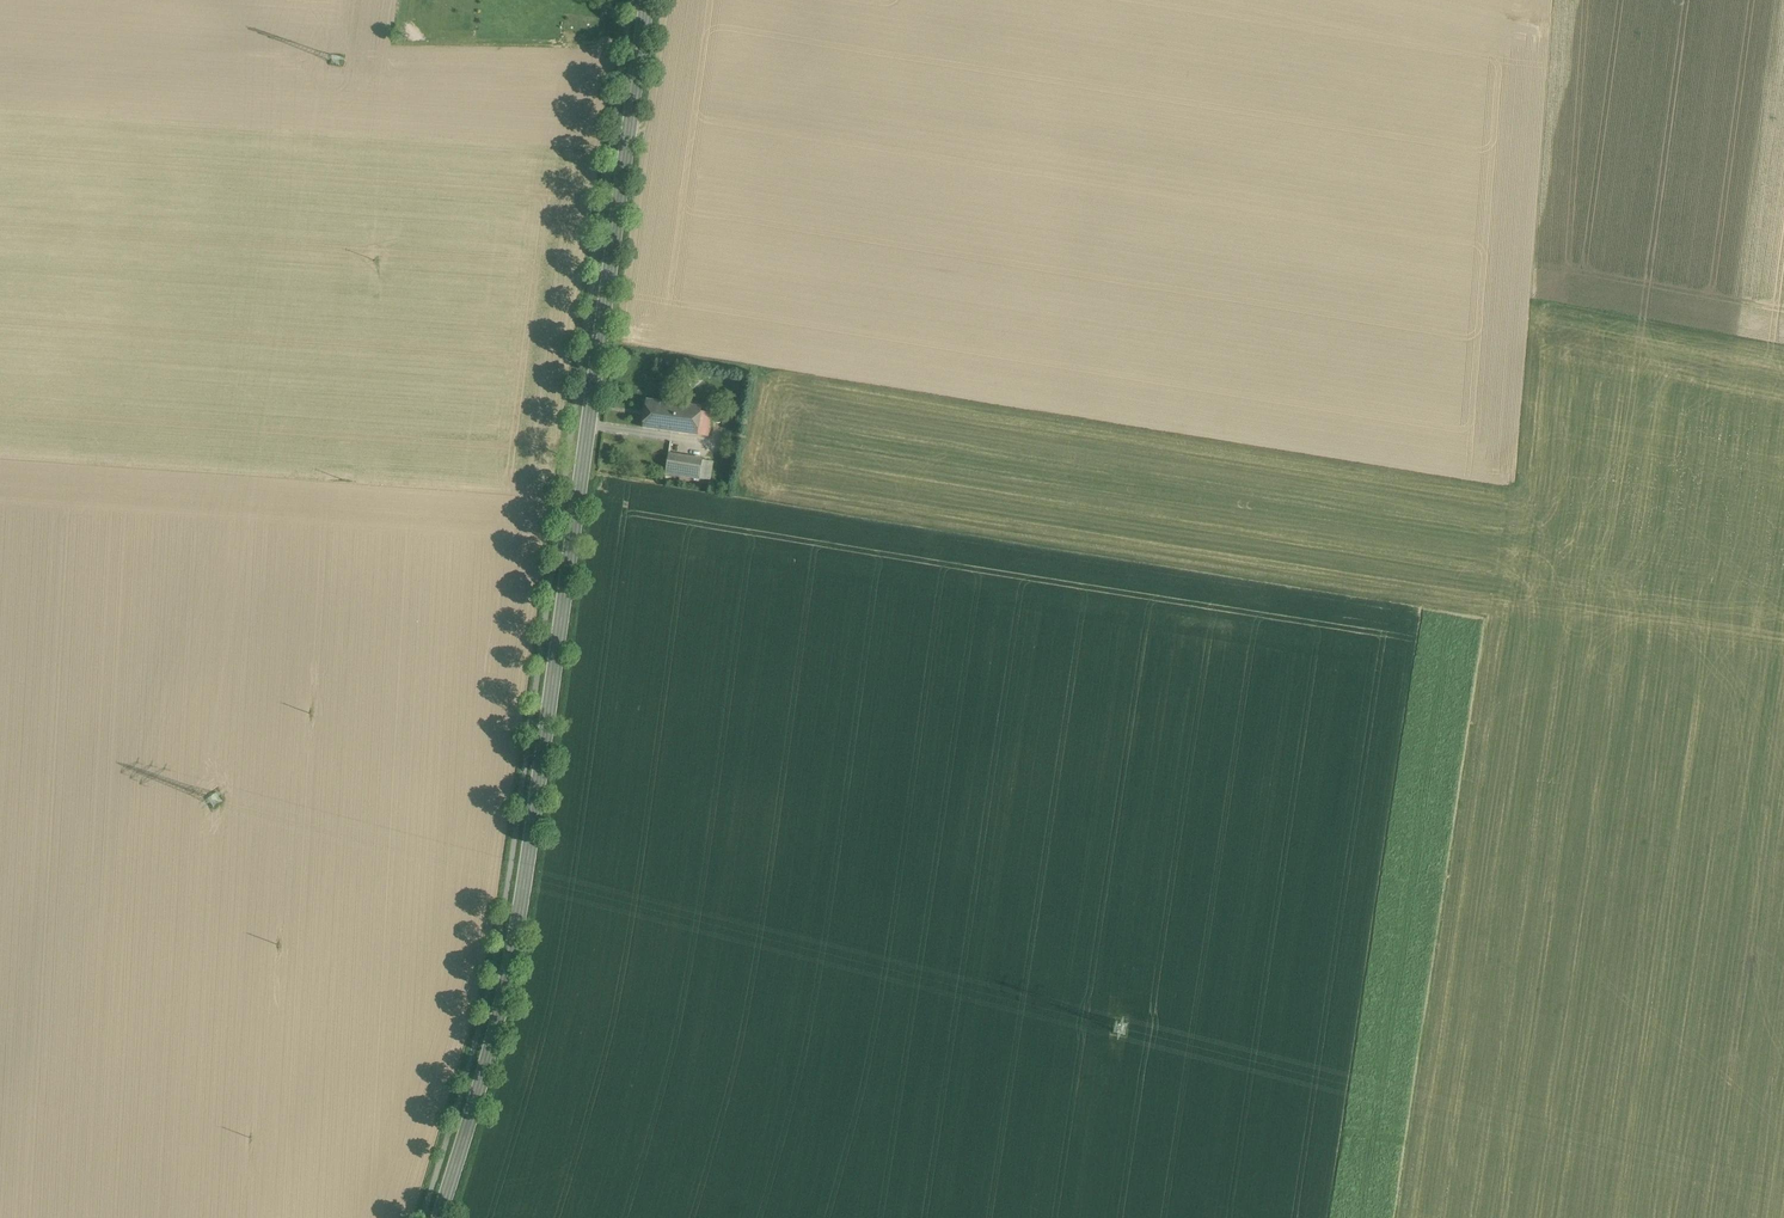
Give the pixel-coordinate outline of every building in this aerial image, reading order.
[(644,428),(672,432),(676,403),(648,399),(644,428)] [(702,407),(676,403),(672,432),(698,436),(701,411),(702,407)] [(712,413),(701,411),(698,436),(709,437),(712,413)] [(701,460),(669,454),(665,475),(697,480),(701,460)]
